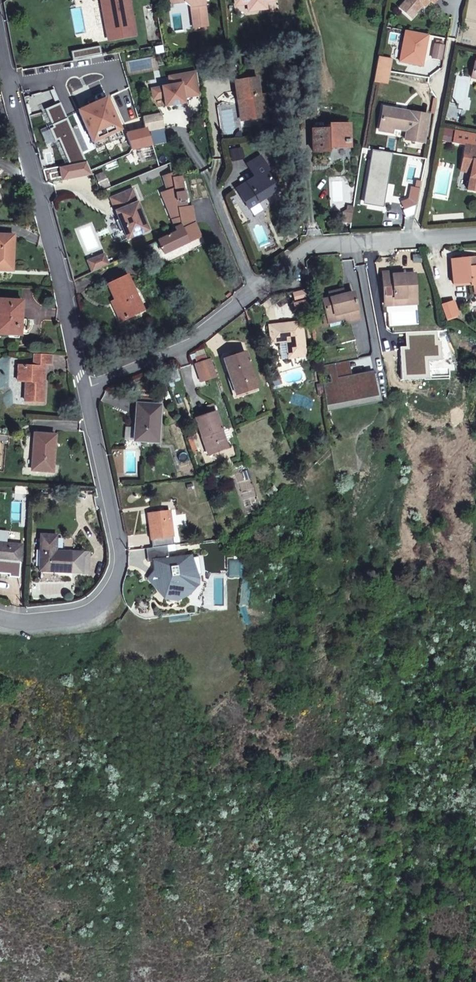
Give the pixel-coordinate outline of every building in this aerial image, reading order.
[(100,14),(97,0),(89,0),(92,15),(100,14)] [(127,0),(100,0),(107,36),(133,31),(127,0)] [(198,18),(206,17),(204,0),(184,0),(187,1),(189,3),(190,6),(191,9),(192,19),(198,18)] [(251,1),(252,9),(269,6),(268,0),(250,0),(251,1)] [(408,5),(410,3),(418,9),(421,4),(424,6),(429,0),(408,0),(405,3),(408,5)] [(416,11),(418,9),(410,3),(408,5),(416,11)] [(200,29),(208,28),(206,17),(198,18),(200,29)] [(443,43),(433,42),(430,57),(440,59),(443,43)] [(378,62),(374,85),(388,87),(392,64),(378,62)] [(195,71),(189,72),(193,95),(200,94),(195,71)] [(170,85),(151,89),(153,99),(164,97),(166,106),(177,104),(177,101),(184,100),(184,97),(193,95),(189,72),(168,76),(170,85)] [(457,74),(453,98),(465,100),(468,76),(457,74)] [(229,81),(234,102),(240,101),(243,120),(267,115),(263,93),(256,94),(253,77),(229,81)] [(89,103),(78,108),(93,141),(118,130),(119,132),(122,131),(121,128),(106,96),(96,100),(89,103)] [(240,101),(234,102),(238,121),(243,120),(240,101)] [(71,163),(87,160),(62,102),(46,109),(54,127),(51,128),(56,140),(60,139),(71,163)] [(440,103),(436,120),(442,121),(446,104),(440,103)] [(382,111),(379,128),(394,130),(408,132),(406,142),(422,144),(426,119),(382,111)] [(134,130),(127,132),(132,148),(138,147),(153,144),(148,130),(164,127),(163,124),(161,112),(143,116),(145,128),(134,130)] [(313,154),(331,154),(331,148),(352,149),(350,125),(329,126),(329,131),(312,131),(313,154)] [(392,136),(394,130),(379,128),(378,133),(392,136)] [(473,168),(472,184),(475,185),(475,141),(466,140),(462,166),(473,168)] [(352,161),(352,149),(331,148),(331,154),(331,162),(352,161)] [(265,171),(256,159),(241,170),(249,180),(231,193),(245,211),(268,195),(266,193),(274,187),(263,172),(265,171)] [(71,163),(61,165),(64,177),(92,171),(87,160),(71,163)] [(391,195),(404,196),(408,170),(394,168),(391,195)] [(177,227),(182,225),(172,173),(163,178),(169,192),(163,195),(177,227)] [(160,241),(165,253),(200,237),(196,228),(193,219),(191,210),(190,205),(186,205),(185,197),(190,197),(189,188),(184,189),(182,176),(173,178),(182,225),(177,227),(178,231),(160,240),(160,241)] [(331,185),(331,205),(341,205),(342,185),(331,185)] [(410,185),(408,197),(415,202),(418,186),(410,185)] [(149,229),(133,190),(114,197),(120,210),(117,211),(120,219),(124,221),(126,226),(125,230),(128,238),(149,229)] [(406,208),(415,202),(408,197),(401,202),(406,208)] [(122,231),(125,230),(126,226),(124,221),(120,219),(117,221),(122,231)] [(14,231),(0,230),(0,265),(13,265),(14,231)] [(475,280),(475,255),(471,256),(469,248),(448,252),(453,276),(470,273),(471,281),(475,280)] [(107,255),(91,262),(95,271),(111,264),(107,255)] [(388,303),(398,302),(397,297),(418,294),(414,271),(404,272),(393,274),(393,269),(383,271),(388,303)] [(117,306),(122,318),(144,308),(129,274),(111,282),(118,299),(121,304),(117,306)] [(295,304),(308,297),(304,290),(291,296),(295,304)] [(325,319),(341,316),(342,323),(345,322),(346,325),(358,322),(351,294),(338,298),(336,293),(326,295),(327,300),(321,302),(325,319)] [(18,314),(19,296),(0,296),(0,329),(18,329),(18,322),(18,314)] [(421,317),(420,307),(393,310),(395,321),(421,317)] [(342,323),(341,316),(325,319),(326,326),(342,323)] [(285,358),(302,357),(299,324),(268,325),(269,342),(284,342),(285,358)] [(31,348),(30,359),(15,359),(14,375),(21,375),(21,395),(40,396),(40,360),(37,360),(37,356),(46,357),(47,348),(31,348)] [(256,385),(245,351),(223,359),(235,392),(256,385)] [(216,376),(210,360),(195,365),(201,381),(216,376)] [(319,366),(325,411),(328,410),(379,401),(375,374),(349,378),(346,361),(319,366)] [(160,404),(137,402),(136,423),(139,423),(138,439),(158,441),(160,404)] [(215,411),(194,418),(207,454),(227,447),(215,411)] [(30,449),(29,449),(28,463),(48,464),(50,429),(32,428),(30,449)] [(125,455),(124,470),(124,471),(125,473),(127,474),(129,475),(133,473),(134,458),(134,456),(133,454),(131,452),(130,452),(128,452),(125,455)] [(169,510),(148,513),(153,548),(168,546),(174,545),(169,510)] [(39,528),(37,563),(81,567),(82,552),(69,551),(70,545),(52,543),(53,529),(39,528)] [(0,539),(0,556),(20,556),(21,540),(0,539)] [(198,589),(199,579),(193,577),(190,556),(170,559),(168,546),(153,548),(147,549),(149,562),(155,561),(157,570),(162,576),(156,580),(159,584),(157,588),(164,594),(163,599),(173,601),(185,599),(184,595),(191,594),(192,588),(198,589)] [(35,576),(34,587),(55,588),(56,578),(35,576)]
